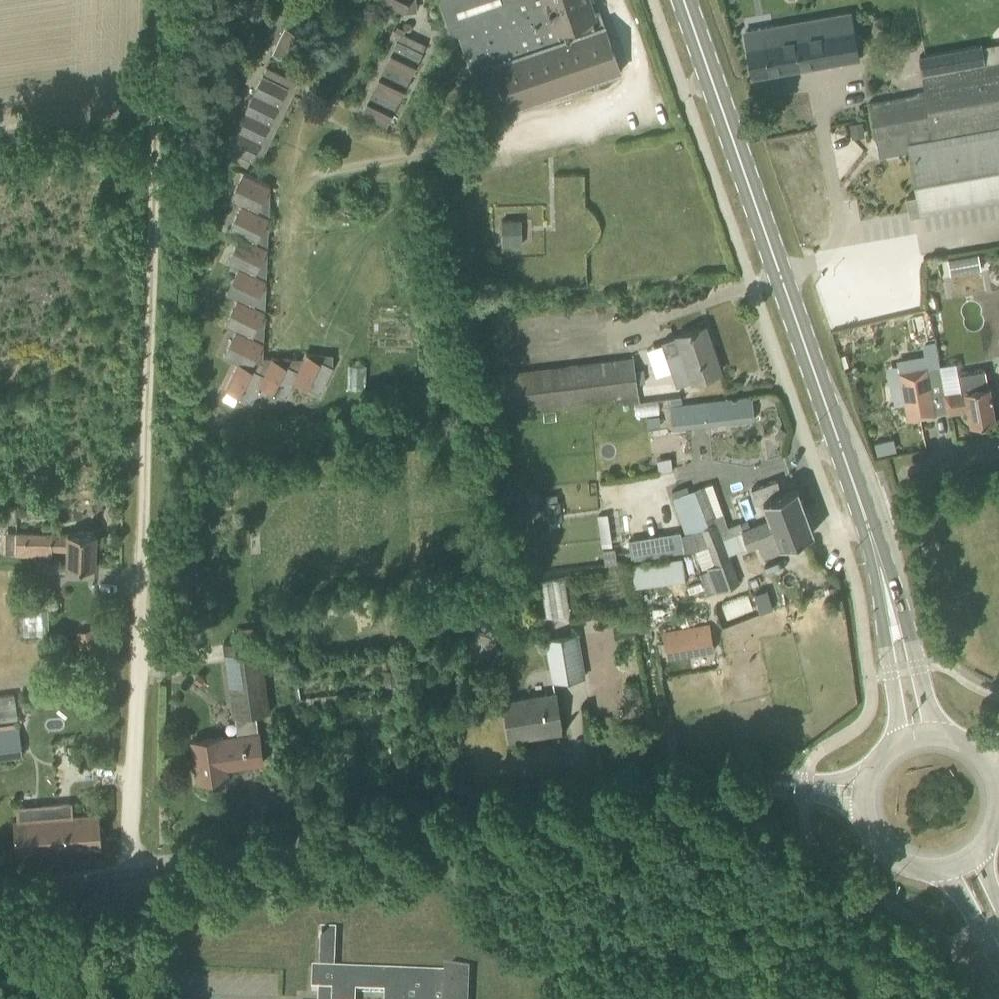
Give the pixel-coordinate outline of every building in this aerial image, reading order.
[(233,8),(257,20),(252,29),(277,41),(272,51),(297,63),(312,35),(287,22),(290,16),(265,3),(266,0),(237,0),(233,8)] [(377,0),(403,12),(417,10),(416,0),(377,0)] [(450,30),(459,34),(472,71),(494,63),(510,110),(621,71),(600,11),(592,14),(588,0),(589,0),(439,0),(450,30)] [(753,75),(859,55),(851,12),(745,32),(753,75)] [(386,125),(423,50),(398,37),(360,112),(386,125)] [(910,213),(921,211),(922,212),(998,199),(998,42),(984,45),(983,42),(920,54),(927,91),(869,102),(876,141),(907,135),(909,144),(868,151),(871,170),(870,170),(872,184),(874,184),(877,202),(907,197),(910,213)] [(253,159),(290,84),(264,73),(227,147),(253,159)] [(273,356),(265,372),(252,367),(264,340),(253,335),(266,309),(255,304),(267,278),(256,273),(268,246),(257,241),(269,215),(259,210),(271,184),(244,171),(230,198),(242,204),(229,230),(240,235),(228,261),(239,267),(227,293),(238,298),(225,324),(237,329),(224,355),(238,362),(225,388),(252,401),(260,384),(287,397),(295,380),(321,393),(334,366),(307,352),(304,358),(299,369),(273,356)] [(503,244),(513,244),(512,218),(502,218),(503,244)] [(986,279),(998,288),(998,273),(993,269),(986,279)] [(918,342),(935,339),(931,312),(912,316),(918,342)] [(677,384),(692,380),(722,370),(706,325),(677,335),(677,336),(662,341),(677,384)] [(616,404),(639,401),(634,358),(492,375),(496,411),(615,396),(616,404)] [(908,419),(937,414),(947,411),(943,393),(945,393),(939,363),(900,370),(908,419)] [(649,396),(674,394),(673,384),(648,386),(649,396)] [(995,419),(989,385),(945,393),(943,393),(947,411),(969,407),(972,423),(995,419)] [(728,396),(718,397),(691,401),(691,402),(673,404),(674,415),(672,415),(674,425),(694,422),(694,427),(731,422),(730,411),(728,399),(728,396)] [(660,415),(648,416),(649,425),(661,424),(660,415)] [(782,492),(778,479),(752,488),(757,503),(764,500),(771,520),(805,506),(797,486),(782,492)] [(687,484),(672,490),(675,496),(689,490),(687,484)] [(703,511),(682,519),(686,530),(708,523),(706,518),(713,516),(717,514),(706,485),(706,484),(695,488),(703,511)] [(547,503),(541,504),(544,521),(562,519),(559,501),(557,502),(556,493),(545,494),(547,503)] [(780,544),(814,531),(805,506),(771,520),(742,530),(743,531),(747,543),(748,545),(757,542),(757,543),(777,535),(780,544)] [(599,513),(603,544),(620,541),(615,510),(599,513)] [(717,514),(713,516),(717,524),(719,523),(726,520),(723,512),(717,514)] [(723,539),(722,538),(717,524),(713,516),(706,518),(708,523),(686,530),(683,531),(686,551),(699,549),(699,547),(708,545),(723,539)] [(683,531),(664,534),(667,554),(686,551),(683,531)] [(96,566),(96,533),(71,532),(65,534),(17,533),(16,554),(51,555),(52,549),(67,549),(67,565),(96,566)] [(717,590),(739,582),(723,539),(708,545),(715,563),(708,566),(717,590)] [(632,563),(635,585),(688,576),(684,555),(632,563)] [(543,615),(569,612),(565,574),(539,577),(543,615)] [(710,622),(663,631),(667,658),(699,652),(713,650),(715,650),(710,622)] [(93,627),(86,629),(78,631),(80,639),(82,647),(97,643),(93,627)] [(555,680),(585,676),(578,633),(548,637),(555,680)] [(264,762),(256,714),(271,712),(260,636),(224,641),(235,717),(236,716),(238,734),(223,736),(222,736),(192,740),(198,781),(228,777),(226,765),(240,763),(240,765),(264,762)] [(19,717),(15,692),(0,695),(0,720),(19,717)] [(562,729),(557,693),(505,701),(511,738),(525,735),(524,730),(560,724),(561,729),(562,729)] [(4,757),(24,754),(20,728),(0,731),(0,758),(4,757)] [(72,814),(71,802),(40,805),(41,816),(14,818),(16,851),(102,844),(99,812),(72,814)] [(337,933),(322,932),(321,970),(313,970),(312,992),(320,992),(320,998),(356,998),(356,995),(386,996),(385,998),(469,998),(470,970),(445,969),(444,975),(336,970),(337,933)]
